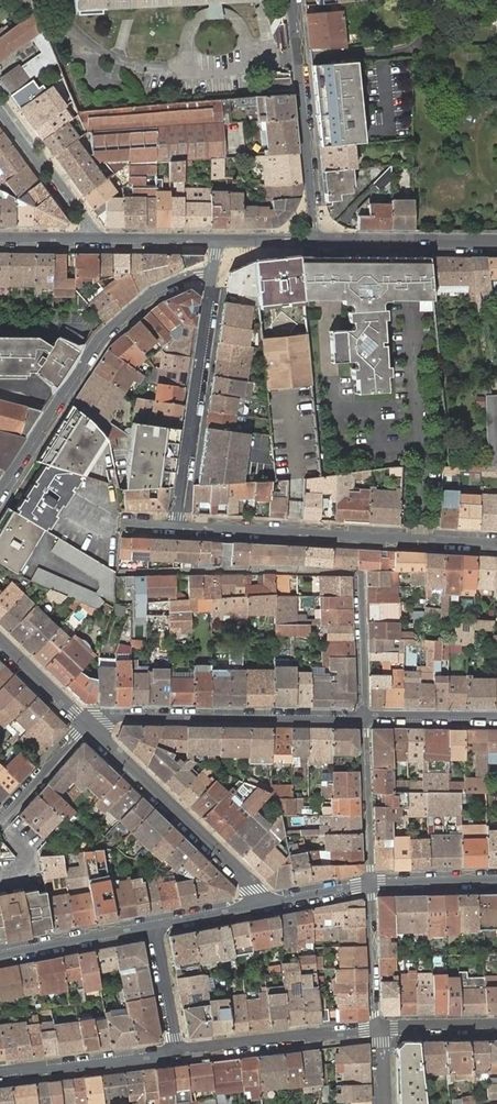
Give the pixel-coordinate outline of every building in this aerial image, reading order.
[(31,0),(17,0),(28,16),(35,10),(31,0)] [(73,9),(210,1),(218,1),(245,0),(72,0),(73,9)] [(56,61),(50,47),(43,28),(35,10),(28,16),(9,29),(0,36),(0,60),(32,37),(36,43),(39,40),(44,51),(36,57),(37,58),(44,70),(49,66),(56,61)] [(307,13),(310,49),(345,48),(341,10),(307,13)] [(270,17),(275,48),(287,46),(282,15),(270,17)] [(9,29),(7,27),(0,31),(0,36),(9,29)] [(34,60),(42,71),(44,70),(37,58),(34,60)] [(9,95),(29,81),(31,79),(42,71),(34,60),(21,70),(19,66),(0,80),(0,83),(9,95)] [(58,80),(62,77),(56,61),(49,66),(58,80)] [(319,136),(320,146),(352,143),(359,142),(358,133),(358,126),(362,125),(360,111),(356,111),(355,102),(360,101),(356,72),(352,72),(351,63),(312,65),(313,81),(318,80),(322,114),(316,114),(319,136)] [(292,90),(290,73),(279,73),(271,73),(272,78),(266,79),(267,91),(292,90)] [(35,76),(31,79),(37,87),(41,84),(35,76)] [(9,95),(19,109),(45,90),(41,84),(37,87),(31,79),(29,81),(9,95)] [(318,80),(313,81),(316,114),(322,114),(318,80)] [(19,109),(34,129),(58,110),(62,107),(59,104),(50,92),(53,90),(50,86),(45,90),(19,109)] [(295,119),(292,94),(233,99),(234,108),(257,106),(259,121),(261,121),(295,119)] [(230,113),(229,99),(220,100),(136,107),(105,109),(95,110),(77,112),(77,113),(82,124),(85,132),(82,134),(78,137),(53,156),(82,196),(105,179),(110,174),(113,172),(127,161),(130,164),(156,162),(169,161),(183,160),(210,159),(223,158),(221,124),(228,123),(227,113),(230,113)] [(77,113),(77,112),(76,112),(71,100),(68,103),(74,116),(77,113)] [(34,129),(42,140),(66,121),(58,110),(34,129)] [(298,153),(295,119),(261,121),(262,130),(268,130),(270,149),(264,150),(264,155),(298,153)] [(42,140),(53,156),(78,137),(66,121),(42,140)] [(2,132),(0,134),(0,154),(12,146),(2,132)] [(350,169),(355,168),(352,143),(320,146),(322,172),(350,169)] [(12,146),(0,154),(0,184),(26,165),(12,146)] [(301,183),(298,153),(264,155),(255,156),(256,162),(264,162),(266,182),(301,183)] [(223,158),(210,159),(210,178),(223,178),(223,158)] [(183,181),(183,160),(169,161),(169,181),(183,181)] [(127,183),(127,161),(113,172),(115,176),(122,186),(127,183)] [(156,179),(156,162),(130,164),(130,182),(131,193),(130,196),(122,197),(122,227),(144,227),(155,227),(156,179)] [(26,165),(0,184),(0,190),(7,185),(15,195),(13,197),(15,198),(17,199),(39,183),(26,165)] [(391,180),(391,165),(373,183),(381,191),(391,180)] [(322,172),(325,201),(340,200),(339,194),(352,192),(350,169),(322,172)] [(82,196),(92,209),(105,199),(115,192),(105,179),(82,196)] [(155,227),(169,227),(170,197),(170,191),(162,191),(162,179),(156,179),(155,227)] [(131,193),(130,182),(127,183),(122,186),(122,187),(122,193),(131,193)] [(301,191),(301,183),(266,182),(264,182),(255,182),(254,188),(263,191),(265,191),(265,196),(261,196),(261,198),(265,200),(266,200),(300,198),(301,191)] [(49,195),(39,183),(17,199),(33,207),(49,195)] [(183,227),(210,227),(210,194),(192,194),(192,189),(183,189),(184,197),(183,227)] [(0,190),(0,226),(15,226),(15,198),(13,197),(0,190)] [(227,227),(227,192),(210,192),(210,194),(210,227),(227,227)] [(242,193),(227,192),(227,227),(242,227),(242,200),(242,193)] [(68,221),(49,195),(33,207),(34,226),(66,226),(68,221)] [(105,227),(122,227),(122,197),(116,198),(105,200),(105,199),(92,209),(97,215),(105,209),(105,227)] [(169,227),(183,227),(184,197),(170,197),(169,227)] [(33,207),(17,199),(15,198),(15,226),(34,226),(33,207)] [(298,202),(300,198),(266,200),(265,200),(265,203),(271,203),(271,210),(269,214),(266,215),(266,212),(262,206),(255,206),(255,228),(273,228),(278,226),(281,224),(289,217),(294,211),(298,202)] [(391,229),(413,229),(413,199),(391,200),(391,204),(391,229)] [(242,227),(255,228),(255,206),(246,206),(246,200),(242,200),(242,227)] [(357,229),(391,229),(391,204),(368,204),(368,215),(357,215),(357,229)] [(9,286),(9,253),(0,253),(0,286),(9,286)] [(9,253),(9,286),(35,286),(35,253),(9,253)] [(35,286),(35,292),(40,292),(40,286),(52,286),(52,253),(35,253),(35,286)] [(64,253),(52,253),(52,286),(52,290),(52,292),(52,295),(74,295),(74,292),(74,287),(74,280),(64,280),(64,253)] [(74,280),(74,287),(81,285),(81,277),(92,276),(92,282),(96,281),(96,276),(97,254),(75,254),(74,280)] [(113,254),(97,254),(96,276),(112,276),(113,254)] [(128,254),(113,254),(112,276),(113,276),(127,273),(128,254)] [(142,254),(128,254),(127,273),(138,270),(142,269),(142,254)] [(166,254),(142,254),(142,269),(143,272),(148,283),(170,274),(166,254)] [(179,254),(166,254),(170,274),(182,269),(179,254)] [(202,254),(179,254),(182,269),(203,260),(202,254)] [(258,306),(258,310),(269,308),(274,308),(304,305),(303,299),(303,296),(301,279),(299,256),(275,258),(253,261),(257,295),(257,304),(258,306)] [(313,256),(299,256),(301,279),(303,296),(303,299),(343,299),(343,306),(349,307),(351,309),(352,312),(348,313),(349,323),(352,322),(353,328),(351,330),(334,331),(334,336),(330,336),(332,358),(335,358),(336,363),(352,361),(355,363),(355,369),(352,369),(352,379),(356,379),(357,394),(387,392),(386,377),(390,377),(389,367),(386,367),(382,320),(386,320),(385,310),(382,310),(381,304),(383,301),(390,301),(390,300),(420,300),(433,300),(432,294),(432,292),(429,257),(347,256),(347,261),(319,261),(313,256)] [(469,257),(429,257),(432,292),(432,294),(437,294),(437,291),(437,285),(467,285),(467,291),(469,291),(470,301),(474,301),(469,257)] [(486,257),(469,257),(474,301),(480,300),(479,291),(490,290),(490,288),(489,278),(486,257)] [(486,257),(489,278),(496,278),(496,280),(496,281),(496,257),(486,257)] [(226,290),(257,295),(253,261),(229,272),(226,290)] [(138,270),(127,273),(138,292),(148,283),(143,272),(140,273),(138,270)] [(96,281),(100,286),(120,308),(138,292),(127,273),(113,276),(116,281),(109,287),(105,284),(104,285),(100,280),(96,281)] [(197,278),(189,287),(198,294),(205,285),(197,278)] [(489,278),(490,288),(496,288),(496,281),(496,280),(496,278),(489,278)] [(85,300),(93,309),(104,322),(120,308),(100,286),(89,296),(84,291),(81,285),(74,287),(80,294),(85,300)] [(74,295),(74,309),(93,309),(85,300),(80,294),(74,287),(74,292),(74,295)] [(189,290),(164,301),(179,318),(182,322),(193,325),(195,313),(198,296),(189,290)] [(433,300),(420,300),(420,310),(434,310),(433,300)] [(159,303),(149,311),(173,338),(191,341),(193,325),(182,322),(179,318),(164,301),(159,303)] [(247,329),(250,306),(224,302),(221,325),(247,329)] [(149,311),(139,321),(155,339),(161,346),(161,349),(165,353),(189,356),(191,341),(173,338),(149,311)] [(139,321),(125,332),(141,352),(155,339),(139,321)] [(247,346),(250,329),(247,329),(221,325),(219,342),(247,346)] [(110,346),(106,350),(134,369),(146,357),(141,352),(125,332),(110,346)] [(80,352),(57,336),(50,346),(37,336),(0,336),(0,373),(27,373),(27,372),(34,372),(37,368),(60,383),(75,359),(80,352)] [(265,383),(266,387),(282,385),(296,384),(311,383),(309,359),(308,350),(307,336),(292,338),(277,339),(261,341),(262,348),(264,366),(265,383)] [(216,360),(249,364),(252,347),(247,346),(219,342),(216,360)] [(161,349),(154,355),(154,356),(158,355),(154,366),(187,371),(189,356),(165,353),(161,349)] [(106,350),(93,371),(124,393),(132,380),(138,383),(139,382),(144,375),(134,369),(106,350)] [(247,380),(249,364),(216,360),(214,376),(247,380)] [(159,370),(156,384),(184,388),(187,371),(154,366),(153,369),(159,370)] [(57,387),(60,383),(37,368),(34,372),(57,387)] [(93,371),(72,403),(76,406),(91,418),(103,430),(108,439),(128,434),(110,422),(113,416),(113,415),(111,413),(124,393),(93,371)] [(244,399),(249,399),(252,381),(247,380),(214,376),(211,393),(244,399)] [(483,381),(485,395),(496,395),(496,389),(490,389),(490,381),(483,381)] [(154,400),(182,404),(184,388),(156,384),(154,400)] [(211,393),(209,410),(234,414),(237,401),(244,402),(244,399),(211,393)] [(485,395),(487,410),(487,466),(496,466),(496,395),(485,395)] [(135,401),(132,421),(173,427),(178,428),(182,404),(154,400),(136,398),(135,401)] [(41,410),(18,404),(0,399),(0,430),(24,437),(41,410)] [(57,436),(41,462),(47,464),(79,474),(81,474),(85,475),(106,441),(75,408),(57,436)] [(232,430),(235,414),(234,414),(209,410),(206,426),(232,430)] [(132,421),(130,433),(130,437),(132,437),(126,488),(139,487),(148,487),(165,486),(173,427),(132,421)] [(242,460),(246,461),(250,433),(245,432),(232,430),(206,426),(202,454),(235,459),(239,460),(242,460)] [(24,437),(0,430),(0,469),(2,471),(19,445),(23,439),(24,437)] [(53,437),(38,461),(41,462),(57,436),(53,437)] [(243,482),(246,461),(242,460),(239,460),(235,459),(202,454),(201,463),(230,467),(231,469),(233,483),(240,482),(243,482)] [(210,484),(227,483),(230,483),(233,483),(231,469),(230,467),(201,463),(199,473),(198,484),(197,484),(210,484)] [(47,464),(16,513),(42,528),(44,529),(45,530),(81,474),(79,474),(47,464)] [(401,475),(401,467),(392,467),(389,467),(389,475),(401,475)] [(342,474),(337,474),(336,498),(343,498),(347,498),(347,492),(352,492),(352,479),(369,478),(370,470),(342,474)] [(337,474),(320,476),(304,478),(304,487),(310,487),(310,493),(320,494),(320,490),(332,490),(332,497),(336,498),(337,474)] [(270,500),(271,495),(271,490),(272,480),(255,481),(254,497),(254,500),(258,500),(258,494),(265,494),(264,500),(270,500)] [(269,517),(285,518),(286,500),(287,496),(287,492),(287,491),(288,480),(281,480),(280,490),(271,490),(271,495),(270,500),(269,517)] [(254,497),(255,481),(243,482),(240,482),(233,483),(230,483),(227,483),(227,495),(227,499),(227,501),(227,514),(237,515),(238,498),(249,498),(249,505),(253,505),(253,503),(254,500),(254,497)] [(209,512),(209,514),(215,514),(216,514),(216,501),(226,501),(226,483),(210,484),(210,501),(209,510),(209,512)] [(210,501),(210,484),(197,484),(198,484),(193,484),(192,513),(198,513),(198,500),(210,501)] [(170,486),(165,486),(148,487),(146,510),(156,511),(157,505),(157,502),(169,502),(170,486)] [(399,524),(399,522),(401,487),(396,487),(395,490),(374,489),(374,486),(369,486),(369,490),(368,522),(399,524)] [(126,488),(124,488),(124,509),(146,510),(148,487),(139,487),(126,488)] [(342,521),(368,522),(369,490),(358,489),(358,492),(352,492),(347,492),(347,498),(343,498),(342,521)] [(441,492),(439,526),(456,527),(458,493),(458,491),(441,490),(441,492)] [(303,501),(302,519),(319,520),(319,503),(320,494),(310,493),(303,493),(303,501)] [(458,493),(456,527),(478,528),(479,494),(458,493)] [(479,493),(479,494),(478,528),(496,529),(496,498),(488,498),(488,493),(479,493)] [(0,516),(0,522),(8,508),(6,507),(0,516)] [(15,573),(15,572),(16,571),(29,550),(32,544),(37,536),(42,528),(16,513),(8,508),(0,522),(0,563),(15,573)] [(44,529),(42,528),(37,536),(32,544),(35,545),(44,529)] [(148,560),(149,538),(121,537),(118,558),(148,560)] [(100,581),(115,576),(115,571),(59,538),(51,551),(100,581)] [(173,561),(173,539),(149,538),(148,560),(173,561)] [(197,562),(198,540),(173,539),(173,561),(180,561),(180,567),(191,567),(191,562),(197,562)] [(220,555),(220,542),(198,540),(197,562),(197,566),(220,565),(220,555)] [(247,564),(248,543),(220,542),(220,555),(230,555),(230,565),(247,564)] [(286,564),(286,545),(248,543),(247,564),(265,563),(286,564)] [(303,565),(305,546),(286,545),(286,564),(303,565)] [(332,567),(332,548),(305,546),(303,565),(332,567)] [(332,567),(357,569),(357,549),(332,548),(332,567)] [(366,569),(366,571),(382,571),(382,566),(382,562),(379,562),(380,550),(357,549),(357,569),(366,569)] [(29,550),(16,571),(18,572),(31,551),(29,550)] [(386,567),(386,571),(388,571),(392,571),(394,571),(394,551),(387,551),(386,567)] [(396,571),(412,570),(425,570),(424,553),(394,551),(394,571),(396,571)] [(425,587),(425,596),(431,596),(431,587),(443,587),(443,580),(442,579),(443,554),(424,553),(425,570),(425,585),(425,587)] [(440,619),(440,623),(447,623),(447,600),(448,596),(445,596),(445,593),(458,594),(458,586),(460,555),(443,554),(442,579),(443,580),(443,587),(442,593),(441,610),(440,619)] [(220,555),(220,565),(230,565),(230,555),(220,555)] [(476,556),(460,555),(458,586),(458,594),(458,595),(474,595),(474,593),(474,588),(476,556)] [(496,557),(476,556),(474,588),(493,588),(496,557)] [(104,601),(96,593),(38,568),(31,580),(34,581),(49,588),(66,595),(81,602),(97,609),(104,601)] [(412,570),(412,585),(425,585),(425,570),(412,570)] [(366,571),(366,586),(396,585),(396,571),(394,571),(392,571),(388,571),(386,571),(382,571),(366,571)] [(248,585),(244,586),(244,587),(244,596),(248,596),(274,594),(274,575),(264,574),(264,584),(257,585),(248,585)] [(133,575),(134,603),(146,602),(145,575),(133,575)] [(175,575),(145,575),(146,602),(151,602),(151,596),(169,596),(170,600),(175,600),(175,575)] [(202,575),(191,575),(190,599),(202,599),(202,575)] [(219,575),(202,575),(202,599),(211,598),(219,598),(219,575)] [(244,575),(219,575),(219,598),(229,597),(235,596),(235,587),(244,587),(244,586),(244,575)] [(291,575),(274,575),(274,594),(274,595),(288,596),(288,579),(291,578),(291,575)] [(320,575),(320,579),(321,596),(351,596),(351,576),(320,575)] [(115,601),(115,576),(100,581),(99,588),(96,593),(115,601)] [(22,593),(9,582),(0,592),(0,617),(22,593)] [(366,586),(367,602),(399,602),(399,601),(401,601),(402,599),(402,598),(401,597),(397,597),(396,585),(366,586)] [(244,596),(244,587),(235,587),(235,596),(244,596)] [(58,604),(66,595),(49,588),(46,592),(58,604)] [(8,633),(34,605),(22,593),(0,617),(0,625),(8,633)] [(274,594),(248,596),(247,608),(247,613),(266,613),(266,622),(275,622),(275,613),(274,595),(274,594)] [(288,596),(274,595),(275,613),(275,623),(297,623),(296,614),(296,600),(296,596),(293,596),(288,596)] [(235,596),(229,597),(229,610),(229,614),(229,618),(240,619),(240,623),(246,623),(247,619),(247,613),(247,608),(248,596),(244,596),(235,596)] [(352,608),(351,596),(321,596),(319,596),(319,602),(320,608),(352,608)] [(219,598),(211,598),(211,610),(211,619),(229,619),(229,618),(229,614),(229,610),(229,597),(219,598)] [(190,599),(175,600),(170,600),(169,600),(169,624),(169,626),(169,644),(193,645),(190,611),(211,610),(211,598),(202,599),(190,599)] [(151,602),(146,602),(147,615),(165,616),(165,621),(165,624),(166,624),(166,627),(169,626),(169,624),(169,600),(151,602)] [(147,615),(146,602),(134,603),(135,616),(147,615)] [(367,602),(367,621),(395,622),(400,623),(399,602),(367,602)] [(414,602),(412,623),(424,624),(424,622),(424,618),(425,607),(425,602),(414,602)] [(8,633),(20,644),(46,617),(34,605),(8,633)] [(352,624),(352,608),(320,608),(320,620),(317,620),(317,624),(328,624),(352,624)] [(317,624),(317,620),(305,620),(305,614),(296,614),(297,623),(305,623),(309,624),(317,624)] [(20,644),(32,655),(58,627),(46,617),(20,644)] [(474,624),(474,629),(492,630),(492,623),(492,620),(479,619),(474,619),(474,624)] [(403,639),(413,639),(412,630),(395,630),(395,622),(367,621),(368,638),(392,638),(403,639)] [(309,635),(309,624),(305,623),(297,623),(275,623),(275,635),(309,635)] [(353,640),(352,624),(328,624),(325,625),(325,640),(327,640),(328,640),(353,640)] [(456,624),(454,643),(466,645),(472,646),(474,629),(474,624),(471,624),(470,633),(462,632),(462,624),(456,624)] [(471,624),(462,624),(462,632),(470,633),(471,624)] [(32,655),(44,667),(70,639),(58,627),(32,655)] [(44,667),(64,686),(79,671),(95,654),(88,648),(90,645),(90,643),(89,641),(85,638),(82,638),(80,640),(74,634),(70,639),(44,667)] [(397,652),(400,652),(400,648),(392,648),(392,641),(392,638),(368,638),(368,652),(392,652),(397,652)] [(427,673),(433,673),(433,659),(433,641),(420,639),(420,645),(420,648),(427,649),(427,668),(427,673)] [(353,657),(353,640),(328,640),(327,640),(325,640),(325,654),(321,654),(321,657),(322,657),(327,657),(328,657),(353,657)] [(433,641),(433,659),(438,659),(443,660),(443,663),(448,663),(448,652),(448,643),(433,641)] [(454,643),(448,643),(448,652),(466,654),(466,645),(454,643)] [(115,658),(115,660),(115,662),(114,668),(112,705),(129,704),(131,660),(131,650),(117,647),(115,653),(115,657),(115,658)] [(228,705),(244,706),(245,669),(242,669),(242,651),(229,650),(229,669),(228,705)] [(369,687),(384,687),(390,687),(390,677),(389,676),(390,673),(389,673),(389,671),(389,663),(394,663),(398,662),(398,659),(397,652),(392,652),(368,652),(369,659),(373,660),(383,660),(382,676),(369,675),(369,687)] [(96,704),(112,705),(114,668),(115,662),(115,660),(115,658),(98,657),(98,664),(97,667),(97,678),(96,704)] [(355,707),(353,657),(328,657),(329,666),(337,666),(338,676),(329,676),(330,706),(355,707)] [(274,659),(273,666),(273,669),(272,706),(294,706),(295,672),(295,666),(288,666),(288,659),(274,659)] [(147,705),(148,668),(136,668),(136,660),(131,660),(129,704),(147,705)] [(12,675),(2,664),(0,666),(0,687),(12,675)] [(193,705),(211,705),(211,668),(211,666),(194,666),(194,675),(193,679),(193,705)] [(403,707),(419,707),(420,672),(420,668),(420,667),(416,667),(416,672),(403,671),(403,707)] [(169,668),(148,668),(147,705),(168,705),(169,679),(169,668)] [(211,705),(228,705),(229,669),(211,668),(211,705)] [(466,676),(466,707),(493,707),(493,678),(494,678),(494,668),(487,668),(487,678),(489,678),(489,682),(471,682),(471,678),(470,678),(470,675),(466,674),(466,676)] [(244,706),(272,706),(273,669),(269,669),(245,669),(244,706)] [(83,704),(96,704),(97,678),(86,676),(79,671),(64,686),(81,702),(83,704)] [(383,706),(403,707),(403,671),(389,671),(389,673),(390,673),(389,676),(390,677),(390,687),(384,687),(383,706)] [(294,706),(311,706),(311,678),(299,678),(299,672),(295,672),(294,706)] [(419,707),(433,707),(433,676),(433,673),(427,673),(420,672),(419,707)] [(0,687),(0,709),(24,685),(12,675),(0,687)] [(311,706),(330,706),(329,676),(329,675),(323,675),(311,675),(311,678),(311,706)] [(433,707),(446,707),(447,678),(447,677),(440,677),(433,676),(433,707)] [(466,707),(466,676),(463,676),(451,676),(451,678),(447,678),(446,707),(466,707)] [(168,705),(193,705),(193,679),(169,679),(168,705)] [(24,685),(0,709),(0,718),(1,716),(9,724),(35,696),(24,685)] [(370,706),(383,706),(384,687),(369,687),(370,706)] [(47,708),(35,696),(9,724),(16,731),(13,735),(8,740),(12,744),(12,743),(14,741),(47,708)] [(67,727),(47,708),(14,741),(16,744),(24,741),(27,738),(33,743),(30,748),(40,757),(67,727)] [(9,724),(5,727),(13,735),(16,731),(9,724)] [(117,737),(146,764),(154,745),(162,726),(122,725),(117,737)] [(162,726),(154,745),(172,753),(173,753),(173,749),(186,752),(187,726),(162,726)] [(220,727),(187,726),(186,752),(187,755),(186,759),(191,760),(192,754),(207,754),(207,759),(214,759),(214,754),(219,754),(220,727)] [(249,727),(220,727),(219,754),(219,756),(245,756),(249,756),(249,727)] [(271,727),(249,727),(249,756),(249,763),(271,763),(271,755),(271,727)] [(291,728),(271,727),(271,755),(291,755),(291,728)] [(307,728),(291,728),(291,755),(290,767),(296,767),(298,767),(298,761),(298,755),(307,755),(307,728)] [(332,728),(307,728),(307,755),(332,755),(332,754),(332,728)] [(356,728),(332,728),(332,754),(338,754),(338,749),(348,749),(348,754),(358,754),(357,729),(356,728)] [(371,728),(372,768),(392,768),(392,758),(391,728),(371,728)] [(407,729),(391,728),(392,758),(396,758),(396,759),(405,758),(405,757),(408,757),(407,729)] [(424,729),(407,729),(408,757),(408,762),(410,762),(410,757),(420,757),(420,763),(424,763),(424,758),(424,729)] [(448,729),(424,729),(424,758),(424,763),(424,772),(428,772),(428,767),(428,758),(428,752),(445,754),(444,759),(445,764),(444,772),(448,772),(448,759),(448,758),(448,752),(448,729)] [(465,729),(448,729),(448,752),(448,758),(465,758),(465,752),(465,729)] [(465,781),(464,792),(465,792),(485,792),(486,792),(486,777),(487,763),(487,752),(487,729),(465,729),(465,752),(475,752),(475,771),(478,771),(478,777),(475,777),(465,778),(464,781),(465,781)] [(487,729),(487,752),(487,763),(496,763),(496,729),(487,729)] [(27,738),(24,741),(30,748),(33,743),(27,738)] [(82,742),(47,783),(69,804),(87,785),(106,765),(84,742),(82,742)] [(154,745),(146,764),(164,781),(182,763),(179,760),(174,765),(168,757),(172,753),(154,745)] [(33,765),(20,752),(4,767),(18,782),(33,765)] [(173,753),(172,753),(168,757),(174,765),(179,760),(178,759),(174,762),(171,758),(173,753)] [(182,763),(164,781),(178,795),(198,774),(195,772),(192,775),(185,769),(189,766),(194,761),(191,760),(186,759),(182,763)] [(8,792),(18,782),(4,767),(0,764),(0,784),(8,792)] [(119,776),(106,765),(87,785),(100,797),(119,776)] [(205,766),(199,773),(198,774),(178,795),(189,806),(211,784),(203,777),(212,769),(205,766)] [(195,772),(189,766),(185,769),(192,775),(195,772)] [(387,792),(393,792),(393,781),(392,768),(372,768),(373,792),(387,792)] [(358,771),(332,771),(332,783),(332,797),(359,797),(358,771)] [(424,792),(426,792),(443,792),(448,792),(448,781),(448,777),(448,772),(444,772),(441,772),(435,772),(428,772),(424,772),(424,786),(424,792)] [(100,797),(95,802),(103,810),(106,812),(109,809),(130,787),(119,776),(100,797)] [(251,779),(248,777),(248,784),(270,794),(271,786),(263,785),(251,779)] [(234,792),(243,782),(238,780),(230,788),(234,792)] [(214,781),(212,782),(211,784),(189,806),(201,817),(225,794),(226,793),(214,781)] [(393,792),(407,792),(408,792),(408,786),(408,781),(393,781),(393,792)] [(448,781),(448,792),(460,792),(464,792),(465,781),(464,781),(448,781)] [(270,794),(248,784),(244,782),(243,782),(234,792),(230,788),(226,793),(225,794),(201,817),(225,840),(255,810),(265,800),(270,794)] [(47,783),(37,794),(61,816),(63,818),(65,821),(76,809),(71,805),(69,804),(47,783)] [(8,792),(0,784),(0,802),(8,792)] [(271,786),(270,794),(273,795),(273,797),(290,797),(290,786),(271,786)] [(109,809),(120,820),(120,819),(140,798),(130,787),(109,809)] [(387,806),(408,806),(407,792),(393,792),(387,792),(387,806)] [(414,814),(424,815),(427,815),(426,792),(424,792),(408,792),(407,792),(408,806),(408,814),(407,815),(408,820),(408,823),(414,823),(414,814)] [(426,792),(427,815),(432,815),(432,812),(440,811),(440,815),(444,815),(443,792),(426,792)] [(448,792),(443,792),(444,815),(447,815),(447,811),(456,812),(456,815),(456,825),(461,825),(461,815),(461,809),(460,802),(460,792),(448,792)] [(37,794),(18,815),(41,836),(61,816),(37,794)] [(290,797),(273,797),(273,802),(273,815),(280,815),(293,815),(293,797),(290,797)] [(359,797),(332,797),(331,797),(331,810),(323,810),(323,815),(329,815),(331,815),(360,815),(359,797)] [(153,809),(140,798),(120,819),(132,831),(134,829),(153,809)] [(302,799),(294,799),(293,815),(298,815),(302,815),(302,799)] [(400,820),(408,820),(407,815),(408,814),(408,806),(387,806),(374,806),(374,820),(392,820),(400,820)] [(142,851),(145,854),(149,850),(171,826),(153,809),(134,829),(144,838),(140,842),(146,847),(142,851)] [(241,856),(270,826),(255,810),(225,840),(241,856)] [(284,835),(280,815),(273,815),(274,823),(270,826),(241,856),(253,867),(284,835)] [(360,833),(360,815),(331,815),(329,815),(329,826),(320,826),(320,830),(300,831),(300,835),(303,835),(308,835),(320,834),(326,834),(360,833)] [(329,815),(323,815),(320,815),(320,826),(329,826),(329,815)] [(456,815),(447,815),(447,825),(456,825),(456,815)] [(374,820),(375,838),(392,838),(392,827),(392,820),(374,820)] [(461,839),(463,867),(487,866),(487,839),(486,825),(461,826),(461,831),(461,839)] [(487,866),(496,866),(496,825),(486,825),(487,839),(487,866)] [(149,850),(160,861),(182,838),(171,826),(149,850)] [(134,829),(132,831),(131,832),(133,834),(140,842),(144,838),(134,829)] [(447,867),(463,867),(461,839),(461,831),(457,831),(457,832),(449,833),(449,834),(446,835),(443,835),(440,835),(440,838),(432,839),(432,835),(428,835),(428,839),(428,845),(429,868),(444,867),(447,867)] [(361,849),(360,833),(326,834),(326,838),(326,851),(329,850),(330,850),(361,849)] [(286,844),(284,835),(253,867),(264,879),(279,863),(288,854),(286,844)] [(410,868),(429,868),(428,845),(413,845),(413,839),(412,839),(412,837),(409,837),(409,839),(410,841),(410,868)] [(179,865),(194,849),(182,838),(160,861),(156,866),(162,868),(168,863),(169,861),(174,865),(172,867),(169,870),(173,871),(179,865)] [(376,869),(393,868),(392,842),(392,838),(375,838),(376,869)] [(36,851),(40,856),(61,854),(56,849),(46,840),(36,851)] [(393,868),(410,868),(410,841),(392,842),(393,868)] [(308,864),(306,851),(297,853),(295,844),(286,844),(288,854),(288,855),(291,865),(294,884),(310,881),(308,864)] [(95,922),(115,918),(110,890),(109,883),(108,879),(106,868),(102,849),(97,850),(83,851),(84,858),(86,865),(89,884),(89,890),(90,893),(95,922)] [(194,875),(207,861),(194,849),(179,865),(186,871),(182,874),(191,877),(194,875)] [(362,863),(361,849),(330,850),(331,864),(332,864),(362,863)] [(134,859),(139,860),(145,854),(142,851),(141,850),(134,859)] [(321,851),(310,851),(306,851),(308,864),(322,864),(321,851)] [(65,871),(64,869),(62,854),(61,854),(40,856),(43,875),(49,873),(61,872),(65,871)] [(288,867),(291,865),(288,855),(288,854),(279,863),(288,867)] [(71,888),(89,884),(86,865),(84,858),(79,859),(80,866),(64,869),(65,871),(67,888),(71,888)] [(235,888),(207,861),(194,875),(201,879),(200,882),(192,882),(196,903),(233,896),(235,888)] [(274,888),(294,884),(291,865),(288,867),(279,863),(264,879),(274,888)] [(362,870),(362,863),(332,864),(332,877),(360,871),(362,870)] [(332,864),(331,864),(327,864),(322,864),(308,864),(310,881),(332,877),(332,864)] [(173,871),(182,874),(186,871),(179,865),(173,871)] [(115,918),(137,914),(129,879),(129,876),(126,877),(126,879),(112,882),(111,878),(108,879),(109,883),(110,890),(115,918)] [(137,914),(149,912),(143,879),(142,876),(129,879),(137,914)] [(160,909),(180,906),(175,882),(162,884),(161,876),(155,877),(157,885),(160,909)] [(149,912),(160,909),(157,885),(155,877),(143,879),(149,912)] [(180,906),(196,903),(192,882),(179,884),(179,881),(175,882),(180,906)] [(51,927),(47,898),(46,891),(22,895),(22,890),(0,895),(0,937),(51,927)] [(74,926),(95,922),(90,893),(87,893),(72,896),(69,896),(74,926)] [(477,930),(477,922),(475,893),(456,894),(457,928),(457,931),(477,930)] [(475,893),(477,922),(496,921),(496,893),(475,893)] [(431,936),(444,936),(444,928),(442,894),(426,895),(427,936),(427,942),(427,944),(431,944),(431,936)] [(456,894),(442,894),(444,928),(457,928),(456,894)] [(52,930),(74,926),(69,896),(69,895),(64,895),(47,898),(52,930)] [(427,936),(426,895),(392,896),(394,932),(406,932),(413,931),(413,932),(422,932),(422,942),(427,942),(427,936)] [(377,896),(378,936),(394,936),(394,932),(392,896),(377,896)] [(361,899),(330,905),(331,927),(342,927),(342,924),(343,918),(346,918),(347,918),(346,908),(363,907),(363,901),(361,899)] [(330,905),(311,909),(312,928),(331,927),(330,905)] [(347,927),(364,926),(363,907),(346,908),(347,918),(346,918),(347,927)] [(311,909),(294,912),(297,947),(304,947),(304,944),(313,943),(313,938),(312,934),(312,928),(311,909)] [(280,943),(280,948),(291,946),(291,951),(297,951),(297,947),(294,912),(278,915),(280,943)] [(265,917),(271,944),(280,943),(278,915),(265,917)] [(247,921),(252,948),(271,944),(265,917),(247,921)] [(248,949),(252,948),(247,921),(228,924),(233,951),(237,951),(236,946),(247,944),(248,949)] [(217,926),(224,960),(229,959),(228,953),(233,952),(233,951),(228,924),(217,926)] [(193,931),(199,963),(203,962),(202,958),(219,955),(220,961),(224,960),(217,926),(193,931)] [(331,927),(312,928),(312,934),(324,934),(324,938),(341,938),(341,946),(365,945),(364,926),(347,927),(342,927),(331,927)] [(169,936),(175,968),(179,967),(199,963),(193,931),(169,936)] [(379,956),(395,956),(394,936),(378,936),(379,956)] [(119,969),(146,964),(142,941),(115,946),(119,969)] [(339,969),(366,967),(365,945),(341,946),(338,946),(338,950),(339,969)] [(115,946),(93,950),(99,978),(120,974),(119,969),(115,946)] [(96,988),(100,987),(99,978),(93,950),(77,953),(82,984),(94,982),(96,988)] [(77,953),(61,956),(65,980),(76,978),(78,988),(83,987),(82,984),(77,953)] [(298,956),(298,961),(299,974),(315,972),(315,970),(314,956),(314,955),(298,956)] [(63,990),(66,989),(65,980),(61,956),(34,962),(39,992),(39,994),(44,993),(43,987),(63,984),(63,990)] [(314,956),(315,970),(323,969),(322,956),(314,956)] [(396,974),(395,956),(379,956),(380,975),(392,974),(396,974)] [(282,970),(283,987),(286,1025),(303,1023),(299,974),(298,961),(282,963),(282,970)] [(18,965),(23,995),(39,992),(34,962),(18,965)] [(125,1001),(152,995),(146,964),(119,969),(120,974),(121,981),(122,984),(125,1001)] [(23,995),(18,965),(0,968),(0,999),(23,995)] [(332,982),(333,982),(366,981),(366,967),(339,969),(340,976),(335,976),(332,979),(332,982)] [(315,970),(315,972),(316,983),(323,982),(322,974),(327,973),(327,969),(323,969),(315,970)] [(458,971),(459,977),(461,1013),(485,1013),(484,980),(483,977),(466,977),(466,971),(458,971)] [(299,974),(303,1023),(320,1021),(319,1009),(317,995),(316,983),(315,972),(299,974)] [(407,974),(396,974),(398,1014),(417,1014),(416,975),(416,972),(407,972),(407,974)] [(213,977),(207,975),(202,974),(201,974),(181,977),(177,978),(180,994),(207,990),(210,990),(215,989),(213,977)] [(398,1014),(396,974),(392,974),(392,980),(380,980),(381,1013),(382,1014),(398,1014)] [(416,975),(417,1014),(433,1013),(432,975),(432,974),(416,975)] [(432,975),(433,1013),(448,1013),(446,977),(446,975),(432,975)] [(485,1013),(496,1013),(496,975),(483,976),(483,977),(484,980),(485,1013)] [(459,977),(446,977),(448,1013),(461,1013),(459,977)] [(338,994),(367,993),(366,981),(333,982),(334,994),(338,994)] [(323,982),(316,983),(317,995),(324,994),(325,994),(324,983),(323,982)] [(43,987),(44,993),(63,990),(63,984),(43,987)] [(266,988),(267,992),(270,1027),(286,1025),(283,987),(266,988)] [(217,999),(216,989),(215,989),(210,990),(207,990),(209,1004),(210,1018),(212,1034),(231,1032),(228,998),(224,998),(224,1002),(213,1003),(213,999),(217,999)] [(209,1004),(207,990),(180,994),(182,1008),(209,1004)] [(246,1005),(248,1030),(270,1027),(267,992),(259,993),(259,998),(260,1007),(250,1008),(249,999),(246,1000),(246,1005)] [(339,1008),(367,1006),(367,993),(338,994),(339,1008)] [(155,1012),(152,995),(125,1001),(127,1015),(131,1015),(136,1043),(160,1040),(155,1012)] [(237,995),(228,996),(228,998),(231,1032),(248,1030),(246,1005),(246,1000),(246,999),(237,1000),(237,995)] [(249,999),(250,1008),(260,1007),(259,998),(249,999)] [(210,1018),(209,1004),(182,1008),(185,1022),(210,1018)] [(368,1021),(367,1006),(339,1008),(339,1012),(339,1020),(340,1022),(368,1021)] [(319,1009),(320,1021),(329,1020),(327,1008),(325,1009),(319,1009)] [(111,1046),(136,1043),(131,1015),(127,1015),(122,1016),(110,1017),(109,1011),(105,1011),(106,1019),(111,1046)] [(32,1056),(44,1054),(39,1023),(38,1015),(33,1016),(34,1023),(30,1024),(29,1022),(28,1022),(26,1022),(32,1056)] [(84,1050),(98,1048),(93,1021),(93,1018),(89,1019),(90,1022),(83,1023),(82,1020),(78,1021),(79,1024),(84,1050)] [(212,1034),(210,1018),(185,1022),(188,1037),(212,1034)] [(98,1048),(111,1046),(106,1019),(93,1021),(98,1048)] [(44,1054),(59,1053),(54,1027),(54,1024),(53,1021),(39,1023),(44,1054)] [(59,1053),(84,1050),(79,1024),(78,1021),(75,1021),(75,1025),(58,1027),(58,1024),(54,1024),(54,1027),(59,1053)] [(19,1058),(12,1024),(12,1022),(0,1024),(0,1032),(5,1059),(19,1058)] [(19,1058),(32,1056),(26,1022),(12,1024),(19,1058)] [(468,1040),(443,1041),(446,1067),(446,1073),(448,1083),(452,1082),(452,1079),(454,1079),(466,1078),(466,1079),(472,1078),(472,1076),(468,1040)] [(487,1040),(468,1040),(472,1076),(472,1078),(472,1079),(472,1081),(476,1081),(476,1080),(487,1079),(487,1076),(487,1075),(487,1071),(487,1040)] [(487,1040),(487,1071),(496,1071),(496,1040),(487,1040)] [(418,1041),(402,1041),(396,1047),(397,1070),(402,1070),(402,1077),(397,1077),(398,1103),(425,1103),(422,1088),(421,1076),(421,1070),(418,1041)] [(446,1067),(443,1041),(418,1041),(421,1070),(421,1076),(446,1073),(446,1067)] [(336,1063),(369,1062),(369,1044),(369,1043),(368,1043),(339,1046),(339,1049),(335,1050),(336,1063)] [(307,1084),(321,1082),(320,1064),(319,1049),(299,1051),(303,1084),(303,1085),(304,1092),(308,1092),(307,1084)] [(283,1053),(287,1086),(303,1084),(299,1051),(283,1053)] [(256,1056),(261,1097),(265,1097),(265,1089),(287,1086),(283,1053),(256,1056)] [(251,1098),(261,1097),(256,1056),(240,1058),(244,1090),(250,1089),(251,1098)] [(214,1093),(244,1090),(240,1058),(211,1062),(213,1089),(214,1093)] [(213,1089),(211,1062),(186,1065),(190,1101),(194,1101),(193,1092),(213,1089)] [(336,1080),(336,1085),(344,1084),(370,1084),(369,1062),(336,1063),(335,1063),(336,1072),(341,1072),(342,1080),(336,1080)] [(320,1064),(321,1082),(329,1082),(328,1070),(324,1070),(324,1064),(320,1064)] [(175,1103),(190,1103),(190,1101),(186,1065),(171,1067),(175,1103)] [(154,1069),(158,1097),(159,1103),(164,1103),(175,1103),(171,1067),(154,1069)] [(145,1099),(158,1097),(154,1069),(141,1070),(144,1091),(145,1099)] [(128,1094),(128,1100),(137,1099),(138,1103),(146,1103),(145,1102),(145,1099),(144,1091),(141,1070),(125,1072),(127,1093),(128,1094)] [(107,1097),(128,1094),(127,1093),(125,1072),(100,1076),(103,1097),(104,1103),(108,1103),(107,1097)] [(103,1097),(100,1076),(84,1077),(87,1103),(104,1103),(103,1097)] [(84,1077),(72,1079),(74,1103),(87,1103),(84,1077)] [(488,1078),(487,1079),(487,1084),(487,1099),(488,1099),(496,1098),(496,1078),(488,1078)] [(72,1079),(59,1081),(62,1103),(69,1103),(74,1103),(72,1079)] [(59,1081),(48,1082),(52,1103),(62,1103),(59,1081)] [(48,1082),(35,1083),(38,1103),(52,1103),(48,1082)] [(321,1092),(321,1085),(321,1082),(307,1084),(308,1092),(304,1092),(304,1095),(321,1092)] [(35,1083),(10,1087),(13,1103),(38,1103),(35,1083)] [(351,1100),(371,1100),(370,1084),(344,1084),(336,1085),(336,1101),(338,1101),(351,1100)] [(10,1087),(0,1088),(0,1103),(13,1103),(10,1087)] [(461,1098),(462,1103),(469,1103),(475,1102),(474,1095),(461,1098)]
